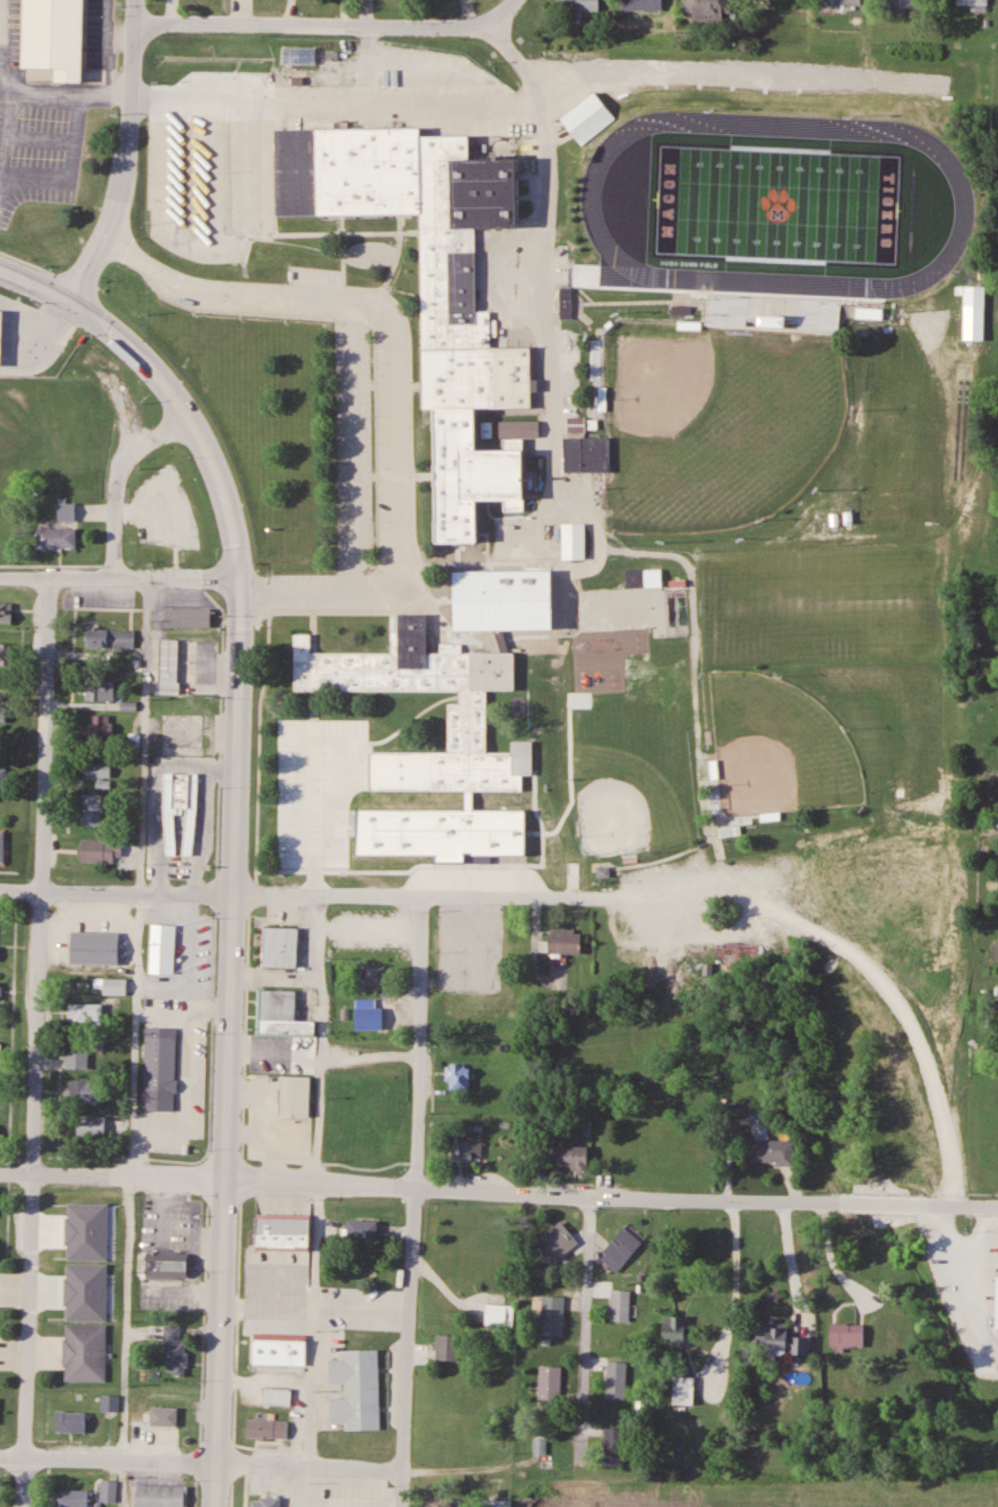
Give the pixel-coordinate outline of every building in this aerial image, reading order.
[(22,66),(62,67),(61,80),(89,80),(90,0),(23,0),(22,66)] [(599,0),(559,0),(559,12),(599,12),(599,0)] [(623,10),(662,10),(662,0),(623,0),(623,10)] [(684,19),(731,19),(731,0),(683,0),(684,19)] [(561,117),(581,144),(616,118),(596,91),(561,117)] [(421,213),(425,409),(437,408),(440,542),(481,541),(480,499),(508,498),(508,509),(528,509),(526,447),(480,448),(479,416),(490,416),(490,411),(534,410),(532,346),(492,347),(491,311),(478,311),(476,228),(520,227),(518,157),(470,158),(469,135),(422,135),(422,126),(275,129),(277,216),(421,213)] [(964,307),(986,307),(986,285),(964,285),(964,307)] [(573,287),(560,287),(560,318),(573,318),(573,287)] [(17,310),(0,304),(0,365),(17,310)] [(857,319),(882,319),(882,310),(857,310),(857,319)] [(586,417),(569,417),(569,432),(586,432),(586,417)] [(495,422),(485,420),(483,437),(493,438),(495,422)] [(501,421),(501,438),(541,438),(541,421),(501,421)] [(566,471),(612,471),(612,438),(566,438),(566,471)] [(76,503),(60,503),(60,519),(76,519),(76,503)] [(586,560),(586,522),(563,522),(563,560),(586,560)] [(37,548),(77,548),(77,528),(37,528),(37,548)] [(462,575),(560,571),(562,636),(464,639),(462,575)] [(12,602),(0,602),(0,622),(12,622),(12,602)] [(211,609),(166,609),(166,626),(211,626),(211,609)] [(135,648),(135,628),(88,628),(88,648),(135,648)] [(179,639),(161,639),(161,695),(179,695),(179,639)] [(14,664),(14,643),(0,643),(0,664),(14,664)] [(114,680),(87,680),(87,700),(114,700),(114,680)] [(123,702),(122,709),(136,711),(137,704),(123,702)] [(163,714),(163,746),(204,746),(204,714),(163,714)] [(113,720),(94,720),(94,742),(113,742),(113,720)] [(111,763),(86,762),(86,780),(95,781),(94,789),(111,789),(111,763)] [(198,773),(166,772),(164,856),(179,856),(179,855),(196,856),(198,773)] [(102,826),(102,794),(83,794),(83,826),(102,826)] [(408,820),(409,840),(453,840),(453,819),(434,819),(434,807),(428,807),(428,820),(408,820)] [(722,835),(741,835),(741,827),(722,827),(722,835)] [(80,863),(122,863),(122,841),(80,841),(80,863)] [(121,928),(99,928),(99,920),(77,920),(77,943),(99,944),(99,938),(121,938),(121,928)] [(154,974),(155,925),(178,926),(176,975),(154,974)] [(479,943),(479,925),(457,925),(457,954),(467,954),(467,961),(485,961),(485,943),(479,943)] [(265,926),(298,927),(296,967),(264,965),(265,926)] [(550,953),(582,953),(582,929),(550,929),(550,953)] [(73,932),(123,933),(122,968),(73,967),(73,932)] [(390,965),(362,965),(361,985),(390,985),(390,965)] [(68,1022),(102,1022),(102,1009),(119,1009),(119,997),(126,997),(126,979),(94,979),(94,988),(103,988),(102,1004),(69,1004),(68,1022)] [(259,988),(297,989),(296,1020),(314,1020),(314,1033),(258,1032),(259,988)] [(393,1020),(393,1002),(371,1002),(371,1030),(399,1030),(399,1020),(393,1020)] [(145,1025),(177,1027),(174,1109),(141,1108),(145,1025)] [(103,1051),(103,1039),(67,1039),(67,1069),(88,1069),(88,1051),(103,1051)] [(451,1089),(470,1089),(470,1065),(451,1065),(451,1089)] [(280,1075),(279,1114),(310,1115),(311,1076),(280,1075)] [(70,1103),(102,1103),(102,1080),(70,1080),(70,1103)] [(77,1137),(105,1137),(105,1115),(77,1115),(77,1137)] [(794,1164),(794,1139),(751,1139),(751,1164),(794,1164)] [(475,1162),(475,1153),(483,1153),(483,1140),(453,1140),(453,1162),(475,1162)] [(588,1169),(588,1146),(555,1146),(555,1169),(588,1169)] [(256,1216),(310,1218),(309,1247),(256,1245),(256,1216)] [(377,1241),(377,1220),(349,1220),(349,1241),(377,1241)] [(579,1243),(562,1221),(536,1241),(553,1263),(579,1243)] [(599,1258),(618,1273),(643,1242),(624,1227),(599,1258)] [(83,1243),(64,1243),(64,1272),(83,1272),(83,1243)] [(188,1280),(188,1251),(146,1251),(146,1280),(188,1280)] [(631,1322),(631,1290),(611,1290),(611,1322),(631,1322)] [(564,1336),(564,1295),(542,1295),(542,1336),(564,1336)] [(506,1325),(506,1297),(486,1297),(486,1325),(506,1325)] [(664,1317),(664,1347),(686,1347),(687,1317),(664,1317)] [(811,1358),(812,1338),(789,1337),(790,1323),(766,1322),(766,1328),(757,1328),(756,1355),(811,1358)] [(66,1324),(106,1324),(106,1380),(65,1380),(66,1324)] [(865,1352),(865,1324),(831,1324),(831,1352),(865,1352)] [(166,1375),(186,1375),(187,1342),(181,1342),(182,1326),(167,1326),(166,1375)] [(461,1361),(461,1336),(437,1336),(437,1361),(461,1361)] [(627,1362),(607,1362),(607,1400),(627,1400),(627,1362)] [(561,1403),(562,1366),(540,1366),(539,1402),(561,1403)] [(695,1405),(695,1377),(673,1377),(673,1405),(695,1405)] [(264,1406),(291,1406),(291,1388),(264,1388),(264,1406)] [(102,1411),(119,1411),(119,1395),(102,1395),(102,1411)] [(178,1426),(178,1408),(151,1408),(151,1426),(178,1426)] [(86,1433),(86,1412),(57,1412),(57,1433),(86,1433)] [(344,1444),(368,1445),(369,1418),(345,1417),(344,1444)] [(248,1439),(288,1439),(288,1421),(248,1421),(248,1439)] [(624,1465),(624,1428),(604,1428),(604,1465),(624,1465)] [(546,1439),(533,1439),(533,1453),(546,1453),(546,1439)] [(118,1503),(118,1481),(102,1481),(102,1503),(118,1503)] [(188,1486),(186,1506),(137,1506),(138,1484),(188,1486)] [(94,1490),(58,1490),(58,1506),(94,1506),(94,1490)] [(270,1493),(245,1493),(245,1506),(270,1506),(270,1493)] [(431,1498),(431,1506),(453,1506),(453,1498),(431,1498)]
